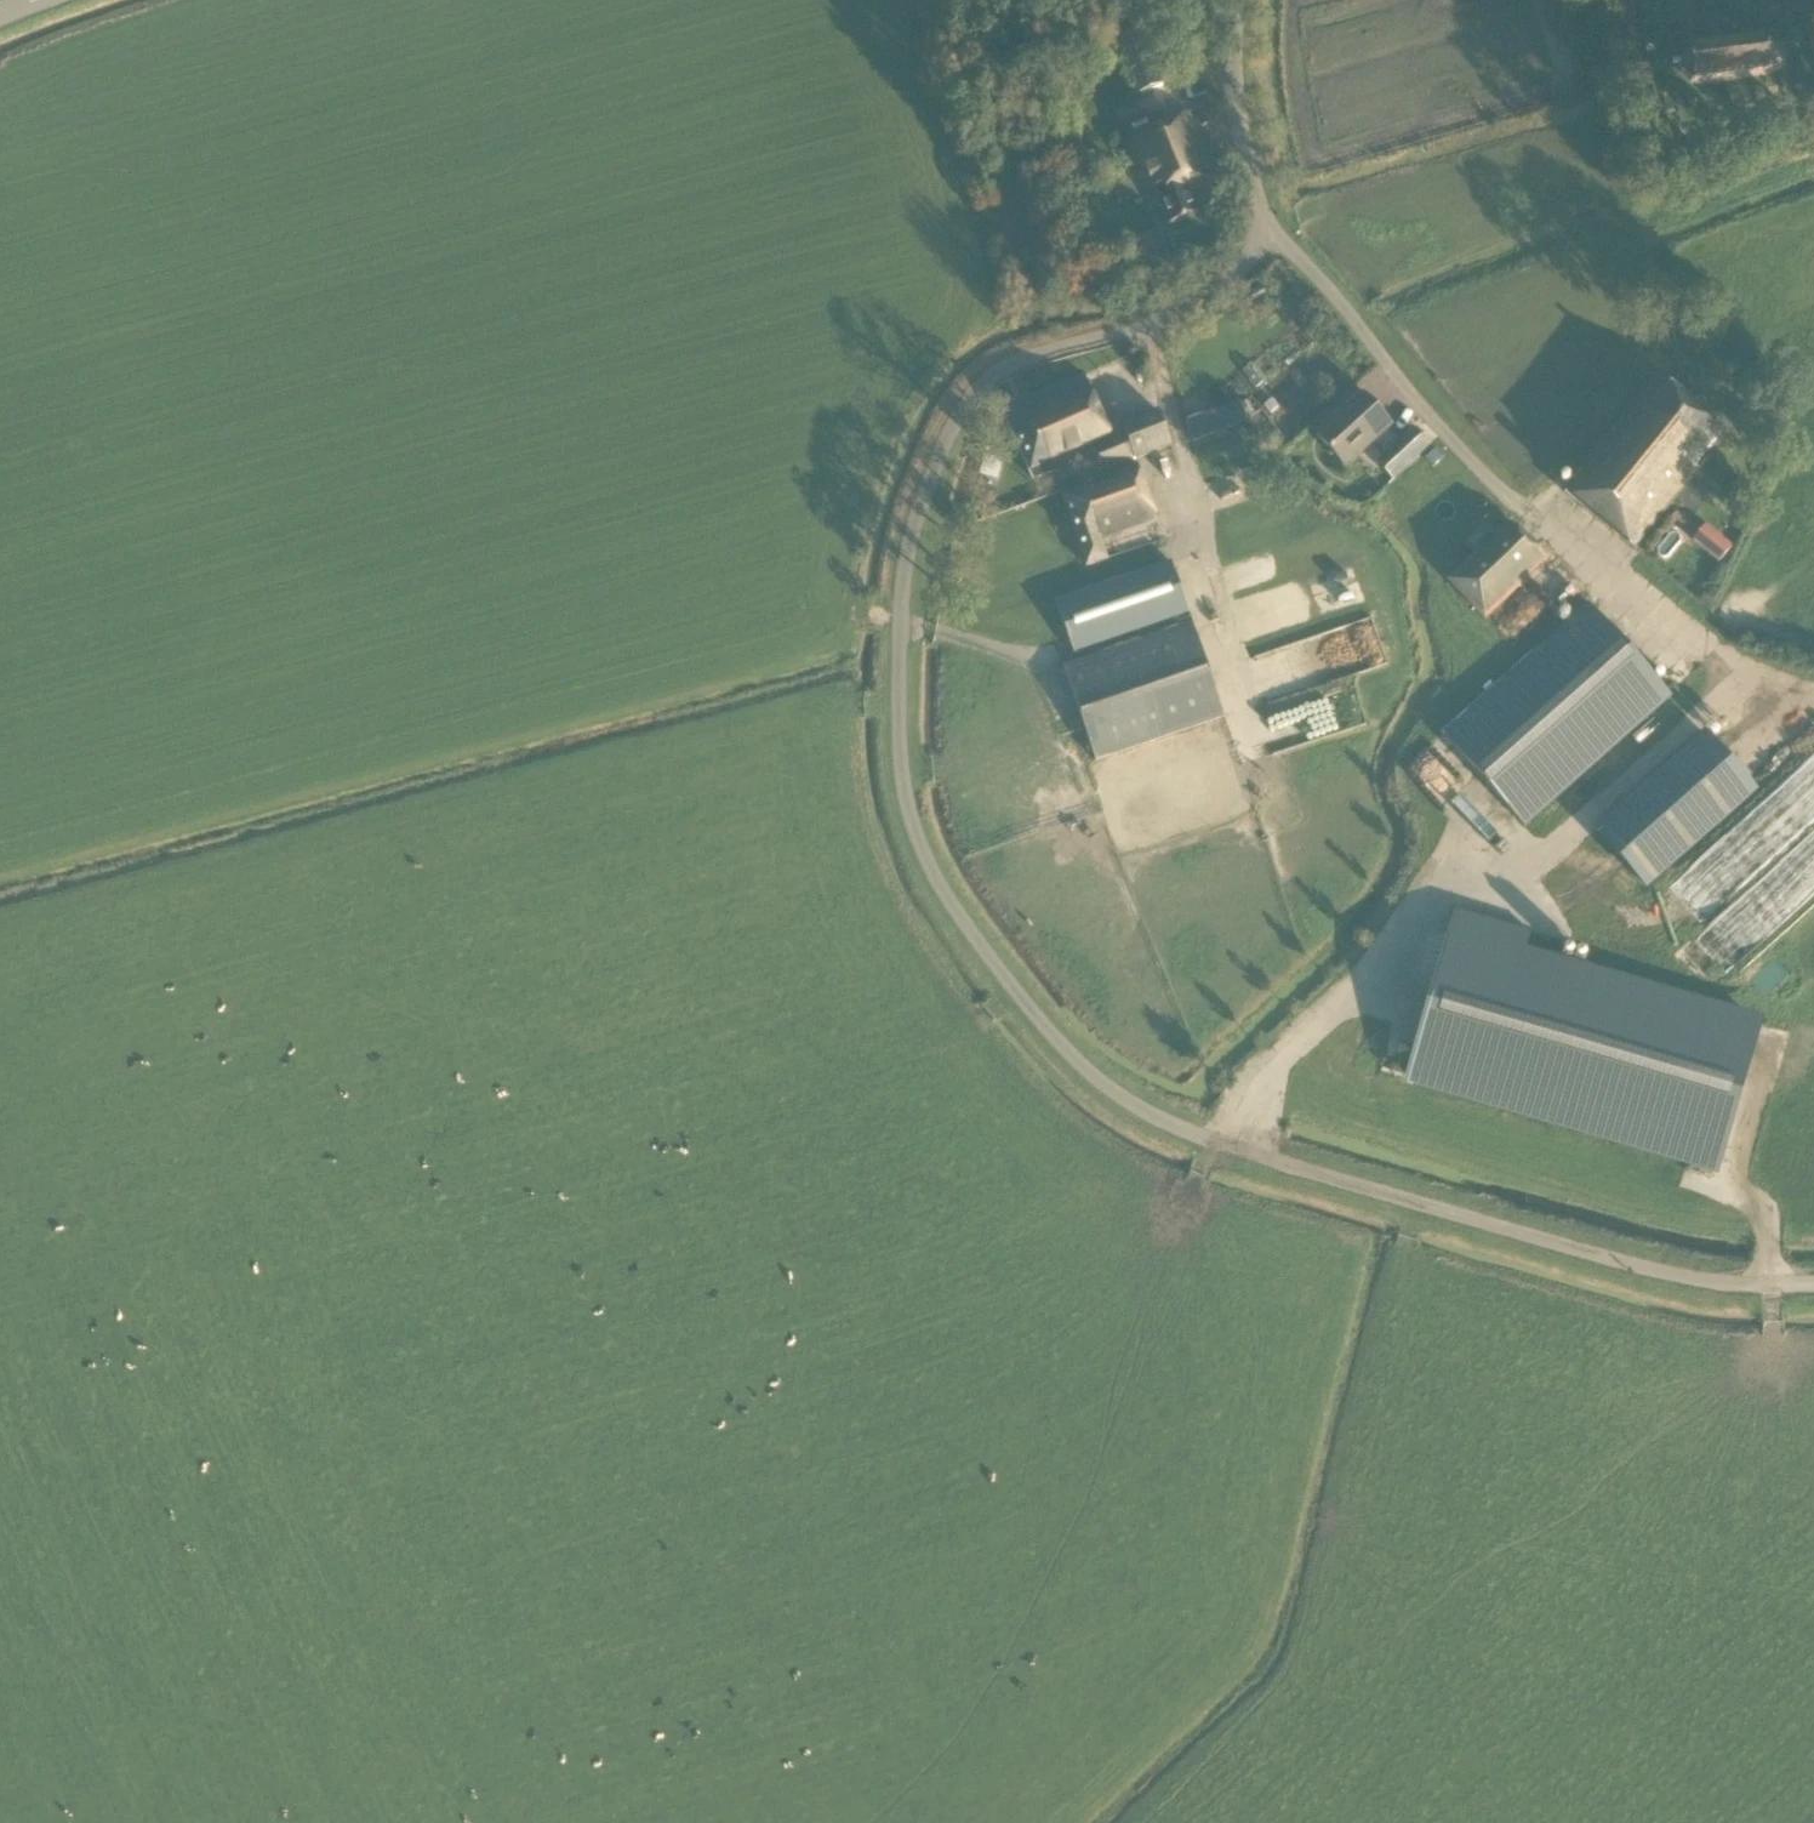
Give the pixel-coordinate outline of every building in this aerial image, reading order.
[(1770,71),(1781,66),(1785,57),(1783,48),(1778,40),(1768,38),(1690,47),(1679,60),(1680,62),(1681,71),(1681,72),(1694,83),(1770,71)] [(1681,71),(1680,62),(1672,63),(1673,71),(1681,71)] [(1131,138),(1128,140),(1147,190),(1157,189),(1171,227),(1199,215),(1191,193),(1217,183),(1190,115),(1154,129),(1150,118),(1135,124),(1132,126),(1130,129),(1130,135),(1131,138)] [(1173,263),(1161,230),(1129,242),(1141,275),(1173,263)] [(1109,367),(1130,358),(1127,352),(1107,361),(1109,367)] [(1080,380),(1109,367),(1107,361),(1075,374),(1078,381),(1080,380)] [(1709,456),(1706,454),(1724,431),(1658,378),(1565,493),(1634,549),(1709,456)] [(1004,410),(1011,426),(1010,426),(1034,482),(1056,472),(1053,465),(1085,451),(1096,477),(1137,460),(1136,459),(1161,449),(1148,416),(1122,426),(1125,434),(1112,440),(1087,383),(1082,385),(1080,380),(1078,381),(1032,401),(1031,398),(1004,410)] [(1320,440),(1346,468),(1392,425),(1362,393),(1337,417),(1340,420),(1320,440)] [(1186,424),(1194,443),(1247,423),(1240,403),(1186,424)] [(1390,450),(1408,470),(1432,448),(1414,429),(1390,450)] [(1109,560),(1102,542),(1158,522),(1137,464),(1081,484),(1082,489),(1063,496),(1088,568),(1109,560)] [(1448,582),(1484,619),(1546,561),(1511,523),(1497,537),(1484,524),(1466,541),(1478,553),(1448,582)] [(1719,538),(1706,553),(1719,564),(1732,548),(1719,538)] [(1172,563),(1162,566),(1057,602),(1074,654),(1175,619),(1178,629),(1064,668),(1096,761),(1225,717),(1172,563)] [(1442,735),(1525,828),(1672,698),(1588,604),(1442,735)] [(1755,790),(1706,736),(1597,833),(1646,887),(1755,790)] [(1461,907),(1411,1080),(1714,1169),(1753,1038),(1520,970),(1533,928),(1461,907)]
